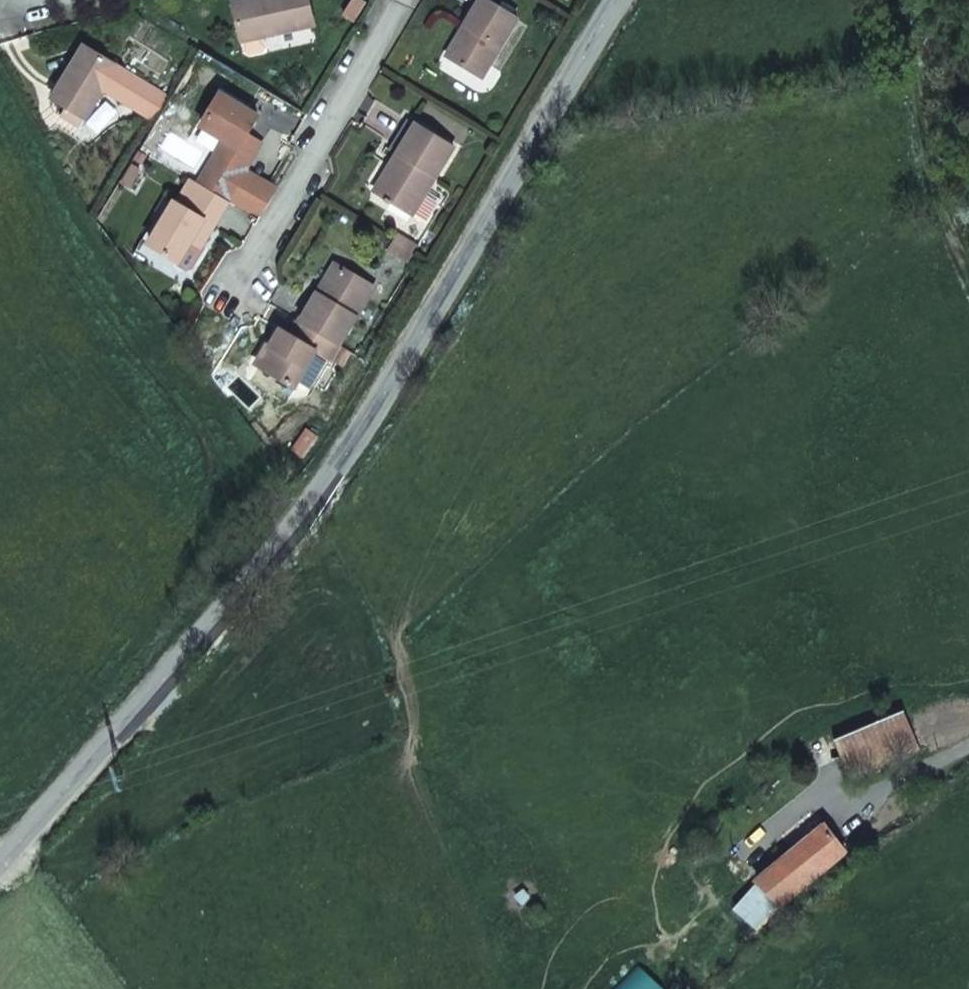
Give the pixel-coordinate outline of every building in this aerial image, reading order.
[(316,25),(311,0),(236,0),(242,31),(264,27),(265,34),(316,25)] [(480,79),(516,21),(482,0),(479,0),(461,29),(466,32),(449,60),(480,79)] [(265,34),(264,27),(242,31),(243,38),(265,34)] [(449,60),(466,32),(461,29),(444,57),(449,60)] [(58,101),(76,112),(95,83),(131,105),(145,83),(76,40),(53,77),(46,90),(44,93),(58,101)] [(41,88),(46,90),(53,77),(49,75),(41,88)] [(145,83),(131,105),(146,115),(160,92),(145,83)] [(200,176),(228,193),(241,170),(253,149),(240,141),(244,134),(257,113),(219,92),(201,120),(225,134),(200,176)] [(71,121),(76,112),(58,101),(53,109),(71,121)] [(388,202),(407,214),(449,148),(406,121),(387,152),(396,158),(374,193),(381,198),(379,201),(385,205),(388,202)] [(253,149),(257,143),(244,134),(240,141),(253,149)] [(228,193),(225,199),(255,218),(273,188),(241,170),(228,193)] [(225,199),(228,193),(200,176),(197,181),(225,199)] [(206,221),(210,224),(225,199),(197,181),(190,177),(175,201),(172,199),(148,237),(176,256),(189,235),(198,242),(204,233),(200,230),(206,221)] [(200,230),(204,233),(210,224),(206,221),(200,230)] [(413,246),(391,233),(387,241),(408,254),(413,246)] [(408,254),(387,241),(382,249),(403,262),(408,254)] [(314,294),(310,292),(293,321),(329,342),(364,284),(332,265),(314,294)] [(323,359),(332,344),(329,342),(293,321),(292,320),(283,334),(274,329),(252,364),(288,386),(310,350),(323,359)] [(331,360),(337,364),(345,352),(338,348),(331,360)] [(829,740),(844,776),(913,747),(898,710),(829,740)] [(841,849),(819,823),(774,859),(796,886),(800,882),(841,849)] [(796,886),(774,859),(753,877),(776,902),(796,886)] [(749,924),(776,902),(753,877),(728,898),(749,924)] [(811,896),(800,882),(796,886),(776,902),(787,916),(811,896)]
